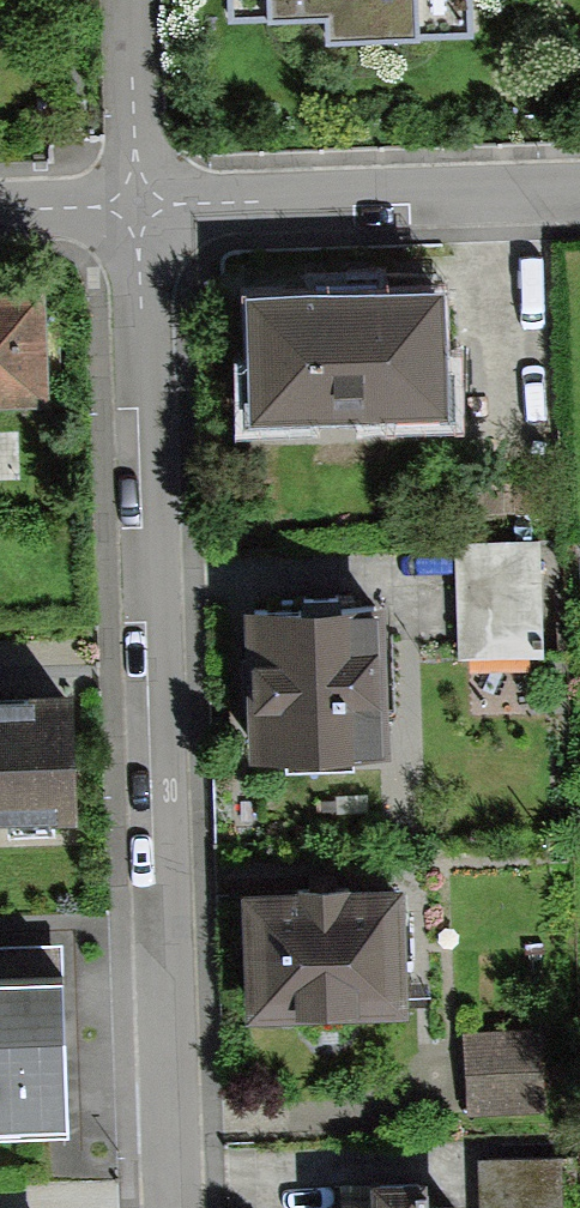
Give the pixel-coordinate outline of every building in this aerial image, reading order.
[(223,14),(319,10),(320,39),(462,34),(460,0),(223,0),(223,14)] [(253,290),(258,412),(442,404),(437,282),(253,290)] [(42,390),(33,287),(0,290),(0,394),(42,390)] [(550,541),(455,543),(458,661),(553,659),(550,541)] [(251,608),(252,760),(379,759),(378,607),(251,608)] [(0,685),(0,809),(68,808),(67,685),(0,685)] [(226,878),(229,1019),(409,1016),(406,874),(226,878)] [(71,1145),(69,955),(0,955),(0,1145),(71,1145)] [(461,1035),(460,1116),(537,1116),(538,1036),(461,1035)] [(483,1207),(573,1207),(573,1179),(484,1178),(483,1207)]
